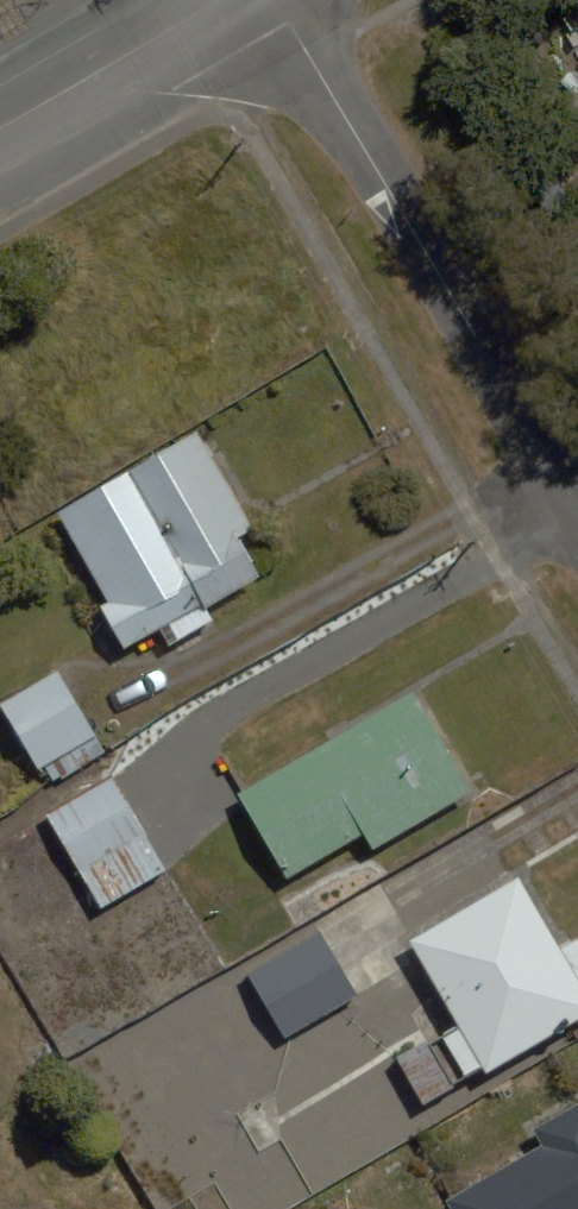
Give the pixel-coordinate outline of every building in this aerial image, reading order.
[(54,519),(102,598),(81,611),(113,664),(134,652),(261,575),(240,540),(257,530),(198,433),(54,519)] [(59,674),(1,715),(52,788),(110,748),(59,674)] [(368,836),(379,854),(471,799),(408,693),(235,797),(288,885),(368,836)] [(112,782),(49,816),(100,910),(163,876),(112,782)] [(556,955),(518,886),(412,945),(487,1077),(577,1026),(577,994),(571,981),(577,977),(577,942),(556,955)] [(427,1040),(387,1067),(416,1109),(456,1082),(427,1040)] [(440,1206),(442,1208),(577,1208),(577,1149),(555,1163),(543,1143),(440,1206)]
